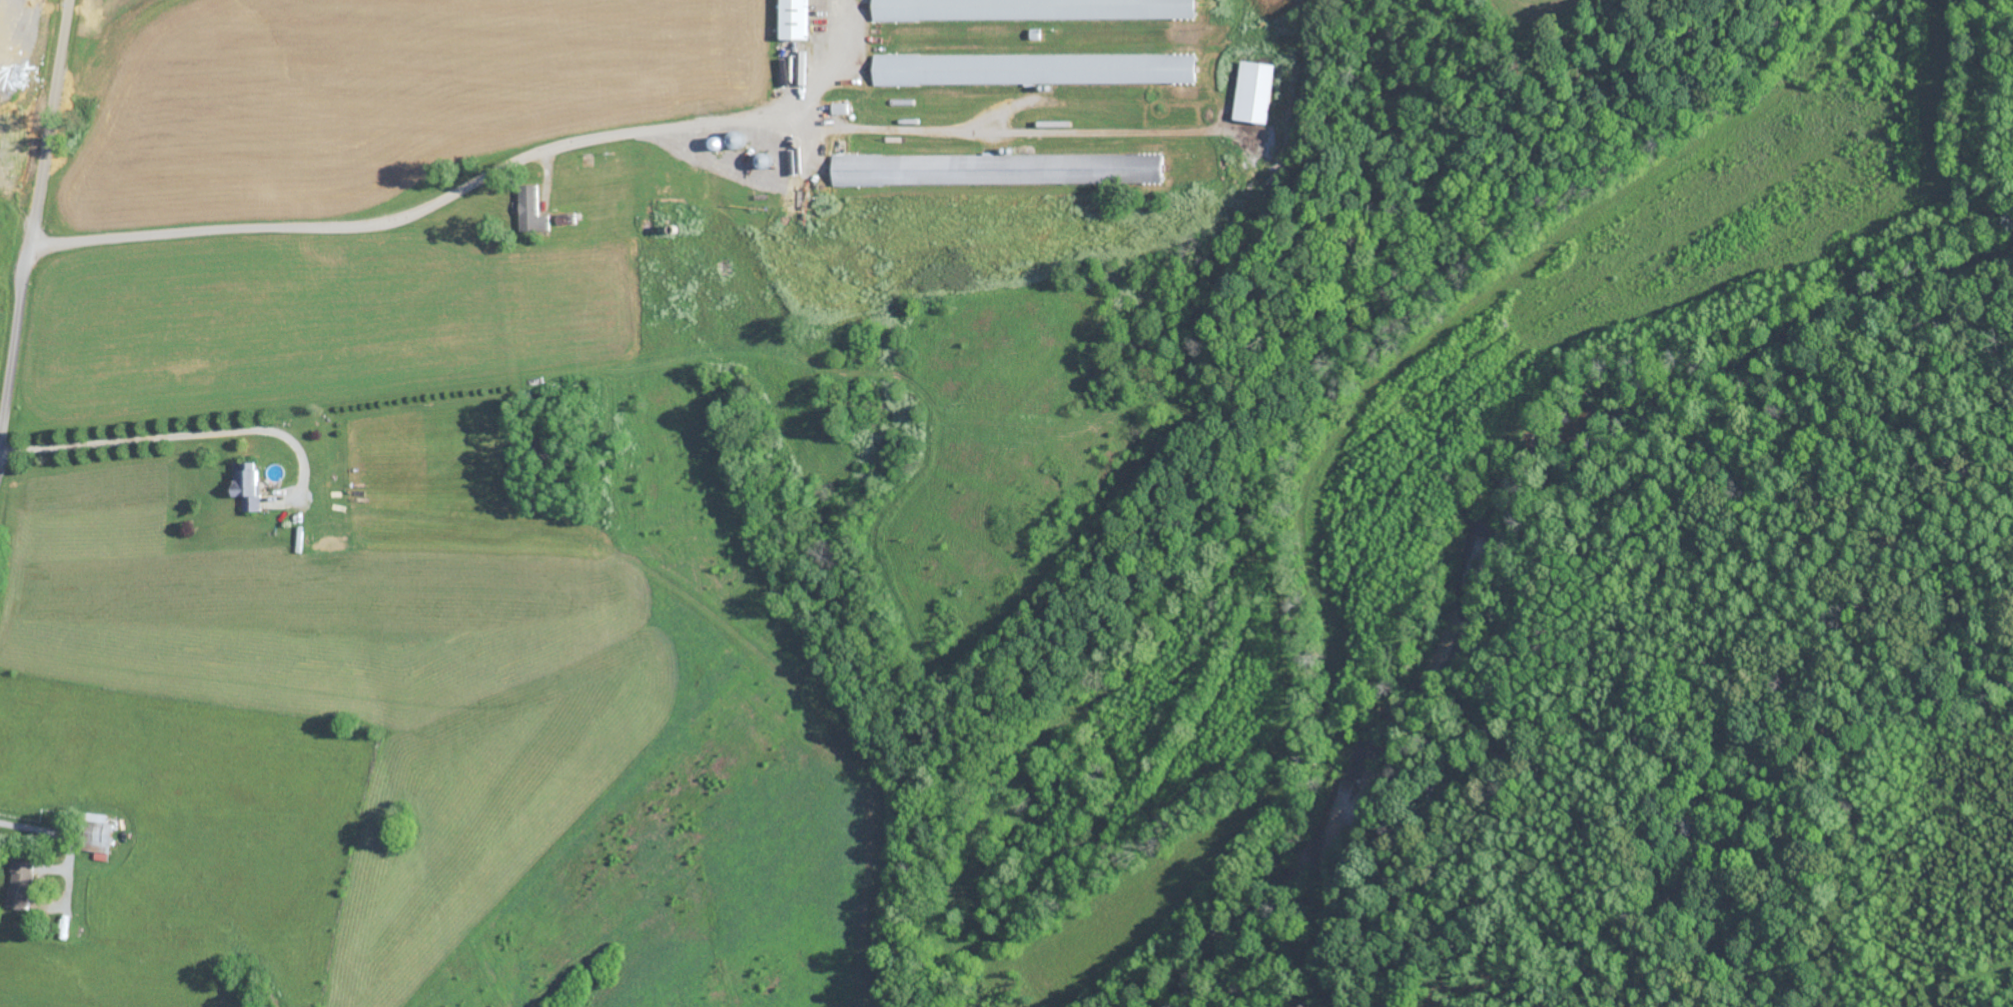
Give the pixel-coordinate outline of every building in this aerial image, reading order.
[(809,39),(809,0),(783,0),(782,38),(809,39)] [(876,20),(1197,19),(1197,0),(876,0),(876,20)] [(1197,54),(876,55),(876,84),(1197,83),(1197,54)] [(1269,124),(1277,64),(1242,60),(1234,119),(1269,124)] [(1166,184),(1166,154),(1076,154),(834,155),(834,185),(1166,184)] [(539,185),(520,186),(520,201),(514,201),(514,212),(521,211),(521,231),(551,230),(550,215),(540,215),(539,185)] [(259,511),(257,462),(238,462),(238,481),(231,481),(231,497),(242,497),(242,512),(259,511)] [(92,860),(107,861),(110,823),(105,823),(105,815),(88,813),(85,851),(93,852),(92,860)] [(6,908),(27,910),(31,862),(11,860),(6,908)]
